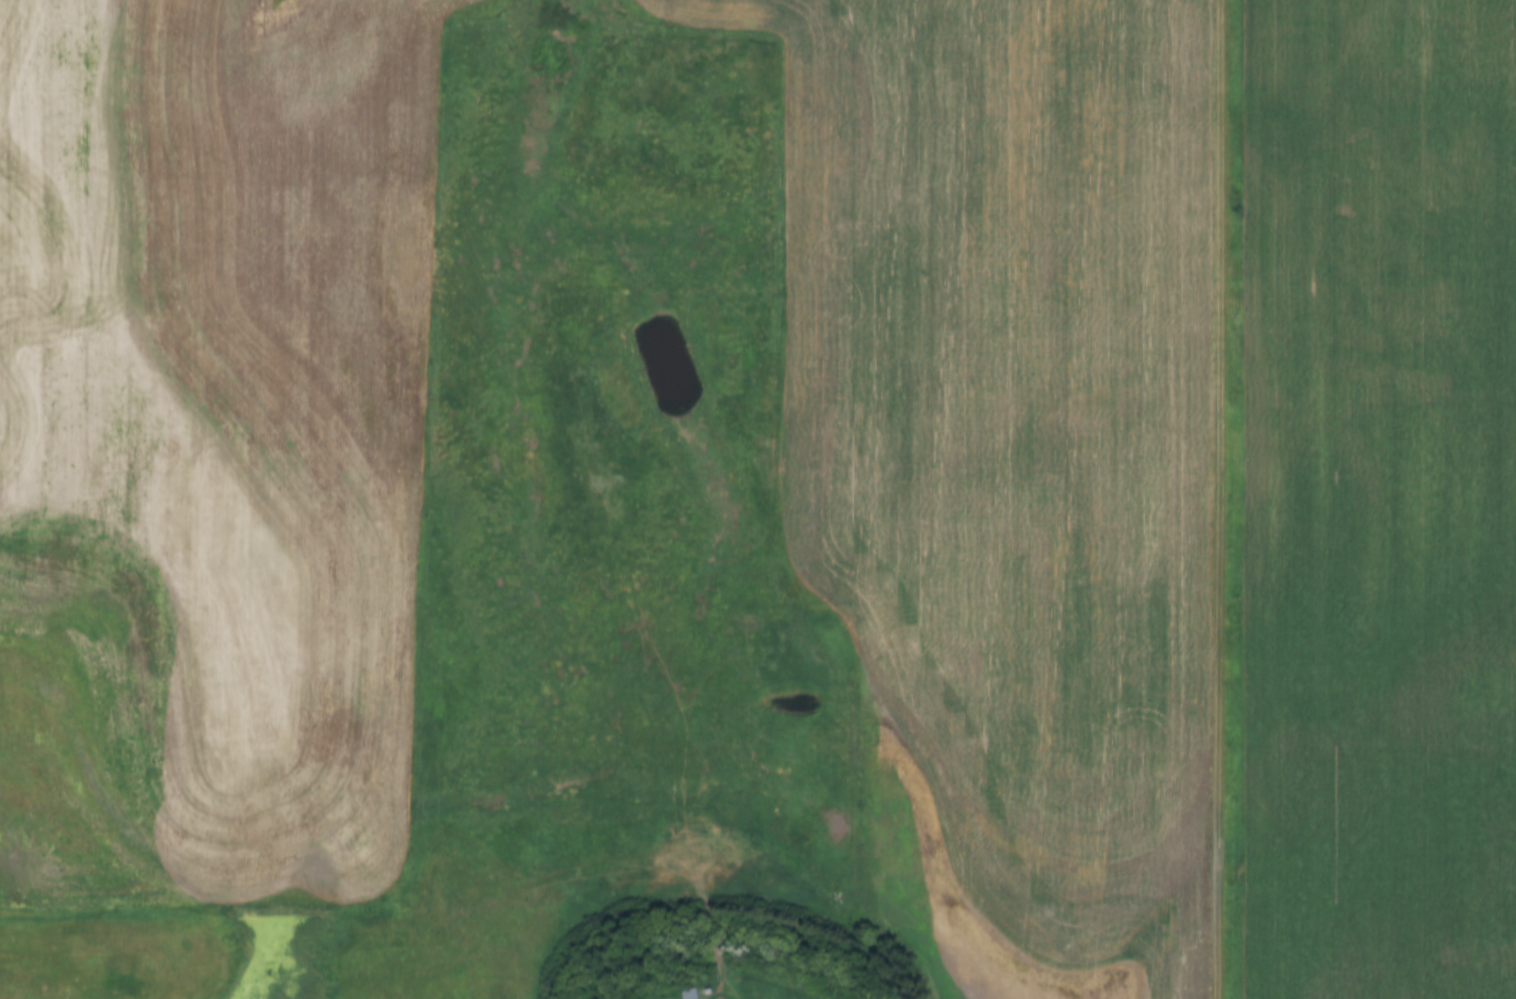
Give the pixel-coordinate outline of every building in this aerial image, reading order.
[(701,988),(685,994),(687,998),(705,998),(701,988)]
